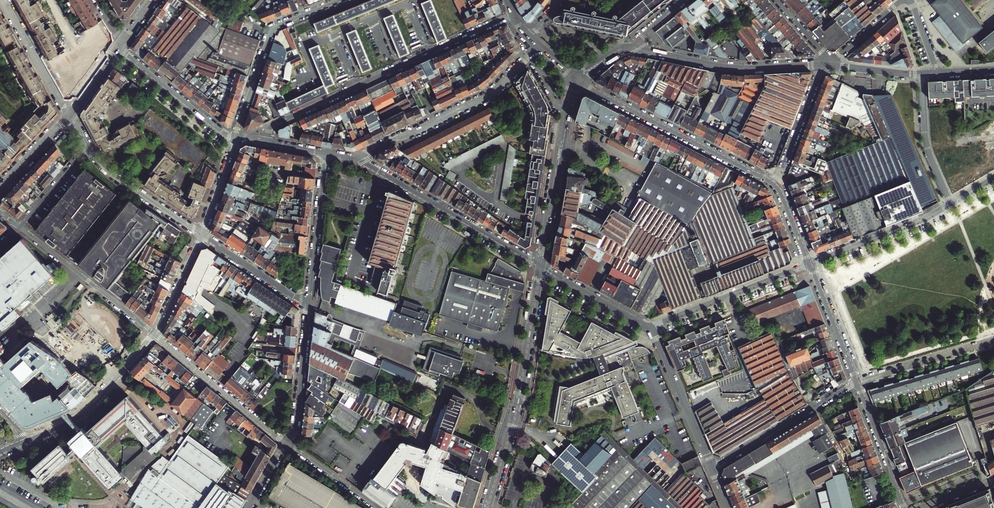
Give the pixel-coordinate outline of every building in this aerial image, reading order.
[(44,15),(36,1),(32,3),(31,1),(34,0),(14,0),(30,29),(42,22),(44,26),(49,23),(44,15)] [(76,12),(87,5),(84,0),(83,0),(73,6),(70,8),(73,14),(76,12)] [(120,0),(108,0),(117,14),(120,14),(120,13),(121,13),(122,6),(120,6),(120,0)] [(139,1),(139,0),(127,0),(126,6),(125,6),(124,13),(126,13),(126,15),(128,15),(139,1)] [(179,10),(173,6),(168,2),(165,0),(160,7),(169,14),(177,19),(182,13),(179,10)] [(182,3),(178,0),(165,0),(168,2),(173,6),(175,3),(181,7),(179,10),(182,13),(187,7),(186,6),(182,3)] [(278,18),(274,8),(270,10),(270,8),(271,8),(271,7),(269,3),(272,2),(271,0),(267,0),(265,2),(269,12),(273,20),(278,18)] [(284,16),(280,8),(277,1),(277,0),(273,0),(275,4),(273,5),(274,8),(278,18),(284,16)] [(293,12),(289,4),(288,0),(277,0),(277,1),(280,8),(284,16),(293,12)] [(310,5),(308,0),(288,0),(289,4),(293,12),(310,5)] [(377,8),(373,0),(372,0),(354,8),(357,16),(377,8)] [(396,0),(373,0),(377,8),(396,0)] [(447,38),(439,18),(431,0),(423,4),(428,18),(439,42),(447,38)] [(467,8),(464,0),(455,0),(460,11),(465,9),(467,8)] [(484,12),(483,10),(486,8),(485,7),(487,6),(486,4),(487,2),(489,1),(491,0),(482,0),(481,1),(474,4),(471,5),(473,9),(476,17),(481,15),(484,21),(487,19),(484,12)] [(498,3),(497,0),(491,0),(489,1),(487,2),(486,4),(487,6),(485,7),(486,8),(493,5),(498,3)] [(516,3),(518,8),(524,16),(533,8),(537,4),(533,0),(521,0),(516,3)] [(537,4),(533,8),(524,16),(528,22),(532,22),(550,0),(533,0),(537,4)] [(623,16),(619,20),(617,20),(618,18),(618,17),(618,16),(617,15),(616,15),(614,15),(614,16),(614,17),(614,19),(602,17),(596,16),(597,14),(597,13),(597,12),(596,11),(595,11),(594,11),(593,12),(593,13),(593,14),(593,15),(581,13),(575,11),(576,10),(576,9),(576,8),(576,7),(575,7),(574,7),(573,7),(572,8),(572,9),(573,11),(564,9),(563,14),(566,14),(566,16),(563,16),(559,16),(556,17),(554,19),(554,20),(555,21),(556,22),(557,22),(589,29),(622,35),(623,35),(624,34),(627,34),(628,35),(629,30),(658,6),(661,4),(667,3),(667,0),(643,0),(623,16)] [(699,20),(706,29),(709,26),(703,19),(702,19),(700,16),(709,9),(702,0),(696,0),(688,6),(699,20)] [(709,9),(717,19),(720,17),(710,4),(713,2),(712,0),(702,0),(709,9)] [(713,2),(720,10),(722,9),(723,8),(717,0),(712,0),(713,2)] [(731,0),(725,0),(728,4),(732,9),(735,12),(738,9),(731,0)] [(738,9),(740,7),(737,3),(738,3),(736,0),(731,0),(738,9)] [(767,0),(757,0),(755,2),(753,4),(751,5),(750,7),(749,8),(753,12),(754,11),(752,9),(755,7),(757,5),(759,7),(767,0)] [(772,4),(768,0),(767,0),(759,7),(756,9),(754,11),(753,12),(756,17),(757,17),(758,16),(756,14),(759,12),(761,9),(763,11),(772,4)] [(794,10),(805,0),(797,0),(790,6),(794,10)] [(797,13),(808,3),(805,0),(794,10),(797,13)] [(845,0),(836,8),(840,14),(849,6),(845,0)] [(862,0),(845,0),(849,6),(864,26),(876,16),(872,12),(862,0)] [(872,12),(874,10),(878,15),(884,9),(876,0),(862,0),(872,12)] [(884,9),(889,5),(884,0),(876,0),(884,9)] [(931,4),(940,16),(932,22),(957,53),(967,45),(965,42),(970,39),(983,28),(961,0),(936,0),(931,4)] [(195,7),(196,6),(189,1),(189,2),(187,4),(194,10),(195,7)] [(203,11),(206,7),(204,5),(200,2),(196,6),(199,8),(203,11)] [(269,22),(273,20),(269,12),(265,2),(262,6),(265,12),(260,14),(269,22)] [(487,19),(501,13),(502,11),(498,3),(493,5),(486,8),(483,10),(484,12),(487,19)] [(808,3),(797,13),(800,17),(812,7),(808,3)] [(767,16),(776,8),(772,4),(763,11),(760,14),(758,16),(757,17),(761,21),(762,20),(760,18),(766,14),(767,16)] [(77,14),(79,17),(90,10),(87,5),(76,12),(77,14)] [(124,13),(125,6),(122,6),(121,13),(120,13),(120,14),(117,14),(118,15),(120,16),(120,18),(125,19),(125,16),(128,16),(128,15),(126,15),(126,13),(124,13)] [(693,25),(699,20),(688,6),(682,11),(689,19),(693,25)] [(836,51),(864,26),(849,6),(840,14),(836,8),(829,13),(831,16),(827,19),(825,21),(822,24),(813,31),(816,35),(830,50),(831,51),(832,52),(834,52),(835,51),(836,51)] [(198,58),(201,53),(209,44),(217,34),(222,36),(224,32),(219,30),(222,27),(226,22),(220,16),(216,22),(213,26),(206,21),(205,20),(199,16),(196,13),(193,11),(187,7),(182,13),(177,19),(171,26),(166,33),(163,36),(161,38),(160,40),(156,45),(152,50),(155,52),(159,55),(163,58),(159,62),(155,68),(159,71),(160,69),(167,75),(174,81),(177,78),(181,73),(188,64),(194,57),(198,58)] [(177,19),(169,14),(160,7),(154,14),(161,19),(168,23),(171,26),(177,19)] [(206,14),(209,16),(213,11),(206,7),(203,11),(205,13),(206,14)] [(812,7),(800,17),(804,21),(815,11),(812,7)] [(338,24),(357,16),(354,8),(334,16),(338,24)] [(780,13),(776,8),(767,16),(762,20),(761,21),(765,26),(768,23),(767,21),(770,18),(771,20),(780,13)] [(468,29),(472,26),(468,17),(466,12),(465,9),(460,11),(463,18),(468,29)] [(472,26),(479,23),(476,17),(473,9),(466,12),(468,17),(472,26)] [(821,13),(824,16),(825,17),(827,19),(831,16),(829,13),(826,9),(822,12),(821,13)] [(79,17),(82,21),(93,14),(90,10),(79,17)] [(213,26),(216,22),(220,16),(213,11),(209,16),(213,19),(211,21),(208,18),(206,21),(213,26)] [(682,11),(676,16),(690,33),(693,37),(694,36),(695,37),(697,35),(700,39),(701,38),(702,37),(697,30),(695,31),(689,24),(686,21),(689,19),(682,11)] [(815,11),(804,21),(807,25),(819,15),(815,11)] [(784,17),(780,13),(771,20),(768,23),(765,26),(767,29),(774,23),(775,25),(784,17)] [(807,25),(810,28),(815,25),(814,24),(818,20),(818,19),(819,18),(819,19),(822,16),(823,17),(824,16),(821,13),(819,15),(807,25)] [(83,27),(85,25),(95,19),(93,14),(82,21),(80,22),(83,27)] [(149,21),(156,26),(161,19),(154,14),(149,21)] [(267,23),(269,22),(260,14),(258,14),(267,23)] [(409,53),(406,45),(403,37),(394,14),(386,18),(401,57),(409,53)] [(238,31),(245,23),(234,15),(228,23),(238,31)] [(896,15),(878,31),(890,45),(891,47),(893,49),(895,51),(901,47),(901,48),(907,46),(896,15)] [(319,32),(338,24),(334,16),(315,23),(319,32)] [(690,33),(676,16),(671,20),(656,32),(664,42),(667,39),(669,42),(673,47),(690,33)] [(767,29),(765,26),(761,21),(757,17),(756,17),(749,22),(762,38),(765,36),(769,42),(771,41),(772,59),(793,58),(792,56),(789,53),(787,51),(785,49),(783,47),(781,44),(779,42),(777,40),(775,38),(773,35),(771,33),(769,31),(767,29)] [(779,29),(788,22),(784,17),(775,25),(769,31),(771,33),(775,30),(778,27),(779,29)] [(85,25),(87,30),(98,23),(95,19),(85,25)] [(810,28),(813,31),(822,24),(819,21),(818,20),(814,24),(815,25),(810,28)] [(17,39),(10,27),(7,21),(6,21),(0,25),(0,41),(4,47),(12,42),(17,39)] [(144,28),(151,33),(156,26),(149,21),(144,28)] [(33,34),(44,28),(45,28),(44,26),(42,22),(30,29),(33,34)] [(749,22),(749,23),(743,27),(736,33),(740,38),(757,60),(767,59),(755,44),(762,38),(749,22)] [(783,34),(792,26),(788,22),(779,29),(777,32),(773,35),(775,38),(782,32),(783,34)] [(84,32),(88,37),(102,29),(98,23),(87,30),(84,32)] [(163,31),(166,33),(171,26),(168,23),(163,29),(162,28),(161,29),(163,31)] [(496,37),(510,30),(508,25),(505,25),(493,30),(496,37)] [(787,38),(796,31),(792,26),(783,34),(777,40),(779,42),(786,37),(787,38)] [(252,66),(256,53),(261,41),(222,27),(219,30),(224,32),(222,36),(217,34),(209,44),(201,53),(198,58),(206,61),(211,54),(215,55),(228,59),(229,58),(237,60),(252,66)] [(152,50),(156,45),(160,40),(159,38),(154,35),(151,33),(144,28),(131,47),(131,49),(144,59),(147,55),(152,50)] [(291,80),(292,76),(293,67),(304,62),(293,39),(290,33),(288,28),(284,29),(284,30),(282,31),(284,35),(286,34),(293,50),(296,52),(298,57),(297,57),(298,59),(289,63),(286,61),(285,59),(287,52),(283,50),(284,47),(280,43),(274,41),(268,59),(272,60),(284,64),(284,66),(283,71),(282,77),(291,80)] [(372,69),(369,61),(365,51),(356,30),(348,33),(350,38),(363,72),(372,69)] [(499,42),(498,39),(496,37),(493,30),(489,33),(492,41),(494,44),(497,43),(499,42)] [(500,48),(516,40),(513,35),(510,30),(496,37),(498,39),(500,38),(502,42),(498,44),(500,48)] [(979,42),(987,52),(993,47),(993,30),(979,42)] [(792,43),(800,36),(796,31),(787,38),(781,44),(783,47),(786,44),(790,41),(792,43)] [(878,31),(873,35),(881,43),(883,42),(887,47),(890,45),(878,31)] [(488,43),(492,41),(489,33),(484,35),(488,43)] [(489,45),(488,43),(484,35),(479,37),(484,48),(489,45)] [(694,52),(719,57),(706,41),(704,43),(702,42),(702,41),(701,41),(700,39),(697,35),(695,37),(694,36),(693,37),(696,41),(694,52)] [(873,35),(869,39),(878,49),(880,51),(881,52),(884,50),(879,45),(881,43),(873,35)] [(706,41),(719,57),(729,59),(719,46),(711,36),(706,41)] [(804,40),(800,36),(792,43),(788,46),(785,49),(787,51),(790,49),(792,47),(794,46),(796,48),(804,40)] [(485,54),(482,48),(484,48),(479,37),(473,40),(484,63),(488,61),(489,60),(489,58),(486,59),(484,55),(485,54)] [(743,48),(741,49),(750,60),(757,60),(740,38),(737,40),(743,48)] [(15,48),(20,45),(17,39),(12,42),(15,48)] [(869,39),(865,42),(874,52),(878,49),(869,39)] [(486,66),(484,63),(473,40),(467,43),(475,58),(476,61),(480,70),(481,72),(482,71),(484,70),(487,69),(486,66)] [(509,48),(509,49),(518,44),(516,40),(500,48),(500,49),(501,49),(502,49),(503,50),(501,51),(502,52),(503,51),(509,48)] [(801,51),(808,45),(804,40),(796,48),(794,49),(792,51),(789,53),(792,56),(798,50),(800,52),(801,51)] [(861,45),(870,55),(874,52),(865,42),(861,45)] [(475,58),(467,43),(463,45),(467,53),(469,52),(470,53),(468,53),(471,58),(472,57),(473,59),(475,58)] [(495,51),(500,49),(500,48),(498,44),(497,43),(494,44),(490,46),(491,49),(495,57),(495,56),(497,55),(496,53),(495,51)] [(510,62),(516,56),(521,52),(521,49),(518,44),(509,49),(509,48),(503,51),(506,54),(504,56),(510,62)] [(51,120),(50,119),(55,113),(56,111),(20,45),(15,48),(7,52),(17,71),(15,72),(26,91),(27,90),(30,95),(29,96),(33,103),(31,112),(12,132),(14,135),(17,137),(12,143),(4,151),(0,155),(0,159),(7,165),(51,120)] [(291,111),(302,106),(329,93),(326,87),(335,84),(319,45),(311,49),(315,60),(325,85),(287,103),(291,111)] [(476,74),(475,72),(470,63),(469,60),(466,53),(462,45),(450,51),(455,60),(458,59),(462,67),(459,69),(461,73),(464,79),(470,77),(476,74)] [(801,51),(803,53),(809,53),(809,57),(815,57),(816,54),(808,45),(801,51)] [(870,55),(861,45),(858,48),(863,55),(864,56),(865,56),(867,58),(870,55)] [(911,56),(907,46),(901,48),(902,50),(904,53),(906,58),(911,56)] [(744,60),(750,60),(741,49),(740,48),(740,60),(744,60)] [(858,59),(863,55),(858,48),(853,53),(858,59)] [(146,61),(147,62),(152,56),(155,52),(152,50),(147,55),(144,59),(146,61)] [(455,75),(461,73),(459,69),(455,71),(451,63),(455,61),(455,60),(450,51),(445,53),(455,75)] [(149,63),(151,65),(159,55),(155,52),(152,56),(147,62),(149,63)] [(455,75),(445,53),(439,56),(444,67),(446,66),(448,70),(449,69),(451,72),(447,74),(448,76),(449,77),(449,78),(455,75)] [(906,58),(904,53),(901,54),(903,58),(908,68),(912,68),(914,64),(911,56),(906,58)] [(236,71),(249,76),(251,69),(252,66),(237,60),(229,58),(228,59),(215,55),(211,54),(206,61),(219,65),(228,69),(236,71)] [(508,65),(510,62),(504,56),(499,54),(497,55),(498,56),(496,57),(500,60),(506,67),(508,65)] [(153,66),(155,68),(159,62),(163,58),(159,55),(151,65),(153,66)] [(632,62),(631,55),(623,58),(627,64),(632,62)] [(639,64),(641,56),(632,55),(631,55),(632,62),(633,62),(639,64)] [(862,62),(871,64),(872,56),(870,55),(867,58),(862,62)] [(447,74),(444,67),(439,56),(433,59),(437,69),(440,68),(444,77),(448,76),(447,74)] [(649,58),(641,56),(639,64),(645,65),(649,58)] [(215,79),(217,73),(218,68),(219,65),(206,61),(198,58),(194,57),(188,64),(191,66),(198,71),(203,75),(204,75),(208,76),(213,78),(215,79)] [(881,65),(893,66),(891,64),(885,57),(882,57),(881,65)] [(504,68),(506,67),(500,60),(498,62),(494,58),(491,59),(502,70),(504,68)] [(908,68),(903,58),(891,64),(893,66),(908,68)] [(284,66),(284,64),(272,60),(268,59),(266,65),(280,70),(282,65),(284,66)] [(456,93),(454,90),(452,83),(449,78),(449,77),(442,80),(441,78),(441,77),(437,69),(433,59),(422,64),(437,96),(439,101),(456,93)] [(500,72),(502,70),(491,59),(489,60),(488,61),(491,63),(489,65),(498,74),(500,72)] [(658,60),(654,67),(658,69),(662,61),(658,60)] [(475,72),(480,70),(476,61),(470,63),(475,72)] [(682,90),(694,67),(662,61),(658,69),(654,77),(658,79),(665,82),(669,84),(682,90)] [(431,99),(437,96),(422,64),(417,66),(426,87),(431,99)] [(487,69),(492,81),(496,77),(498,74),(489,65),(488,64),(486,66),(487,69)] [(614,74),(607,87),(613,90),(618,80),(621,76),(619,75),(620,73),(619,73),(620,71),(619,69),(614,64),(609,68),(612,73),(614,74)] [(271,73),(278,76),(280,70),(266,65),(264,71),(271,73)] [(194,76),(198,71),(191,66),(187,70),(194,76)] [(426,87),(417,66),(409,70),(414,81),(417,89),(416,89),(417,91),(426,87)] [(638,88),(635,86),(629,98),(640,104),(654,77),(658,69),(654,67),(650,75),(644,87),(639,85),(638,88)] [(694,67),(682,90),(687,93),(695,98),(701,93),(704,90),(715,93),(718,93),(721,83),(723,73),(694,67)] [(122,88),(124,85),(128,80),(128,79),(115,68),(108,77),(121,87),(122,88)] [(612,73),(609,68),(596,79),(596,82),(607,87),(614,74),(612,73)] [(247,82),(249,76),(236,71),(228,69),(227,72),(225,71),(224,75),(225,76),(226,74),(237,78),(247,82)] [(490,83),(492,81),(487,69),(484,70),(486,74),(483,76),(487,86),(490,83)] [(553,109),(547,99),(540,85),(531,69),(529,70),(532,76),(538,86),(538,87),(538,88),(537,89),(538,91),(540,90),(544,96),(547,101),(551,106),(551,109),(551,110),(553,110),(553,109)] [(410,83),(414,81),(409,70),(403,73),(412,92),(415,91),(417,91),(416,89),(415,90),(412,84),(411,84),(410,83)] [(547,134),(548,132),(550,121),(551,115),(549,115),(551,111),(551,110),(549,111),(551,106),(547,101),(544,96),(540,90),(538,91),(537,89),(538,88),(538,87),(538,86),(532,76),(529,70),(527,76),(525,74),(517,82),(519,86),(520,88),(524,94),(528,102),(531,107),(532,110),(533,112),(533,114),(534,117),(534,120),(532,131),(530,140),(532,140),(531,149),(530,154),(533,154),(546,156),(548,142),(544,142),(545,139),(546,139),(547,139),(547,138),(547,137),(547,136),(547,134)] [(288,84),(278,80),(279,76),(278,76),(271,73),(264,71),(261,78),(265,80),(279,84),(285,87),(288,84)] [(628,77),(619,94),(629,98),(635,86),(635,85),(630,82),(629,82),(633,74),(630,72),(628,77)] [(768,120),(792,129),(812,74),(811,72),(765,74),(765,85),(750,113),(768,120)] [(177,86),(184,78),(186,75),(185,74),(184,75),(181,73),(177,78),(174,81),(173,83),(175,85),(177,86)] [(412,92),(403,73),(397,76),(405,92),(407,91),(409,94),(412,92)] [(723,73),(721,83),(732,85),(733,74),(723,73)] [(245,88),(247,82),(237,78),(226,74),(225,76),(224,75),(222,79),(245,88)] [(479,91),(483,89),(478,80),(476,74),(470,77),(471,79),(473,79),(475,82),(473,83),(477,92),(479,91)] [(737,139),(740,132),(750,113),(765,85),(765,74),(745,75),(745,83),(743,86),(740,92),(739,94),(728,116),(733,119),(725,134),(720,145),(731,151),(737,139)] [(182,91),(189,82),(192,79),(188,75),(185,79),(178,87),(180,89),(182,91)] [(465,97),(457,79),(455,75),(449,78),(452,83),(455,82),(457,86),(458,88),(454,90),(456,93),(459,100),(462,98),(465,97)] [(825,76),(823,82),(839,88),(839,89),(840,90),(843,83),(828,75),(825,76)] [(406,95),(405,92),(397,76),(389,79),(400,101),(407,98),(406,95)] [(485,87),(487,86),(483,76),(482,77),(478,80),(483,89),(485,87)] [(613,90),(619,94),(628,77),(625,76),(622,82),(618,80),(613,90)] [(111,133),(110,133),(106,126),(105,127),(101,120),(105,118),(105,114),(101,111),(104,107),(106,109),(111,102),(109,100),(111,97),(116,101),(117,100),(114,97),(121,87),(108,77),(84,112),(83,119),(101,150),(104,152),(114,147),(115,150),(142,135),(135,121),(119,129),(115,135),(114,137),(113,137),(111,133)] [(474,93),(477,92),(473,83),(471,79),(470,77),(464,79),(466,84),(471,95),(474,93)] [(654,77),(640,104),(647,108),(654,94),(651,92),(658,79),(654,77)] [(177,86),(178,87),(185,79),(184,78),(177,86)] [(185,93),(187,95),(194,86),(199,80),(197,78),(192,84),(189,82),(182,91),(185,93)] [(242,95),(244,89),(240,88),(221,81),(215,79),(213,78),(213,80),(220,83),(219,87),(223,88),(231,91),(242,95)] [(281,91),(285,87),(279,84),(265,80),(261,78),(258,87),(267,90),(268,88),(276,91),(276,92),(276,93),(277,92),(281,90),(281,91)] [(468,96),(471,95),(466,84),(463,86),(462,86),(462,84),(460,80),(458,78),(457,79),(465,97),(468,96)] [(963,80),(963,97),(993,96),(993,78),(963,80)] [(203,86),(205,88),(211,81),(210,80),(208,79),(204,84),(203,86)] [(407,98),(400,101),(389,79),(382,82),(367,89),(372,100),(374,105),(376,110),(380,118),(398,108),(400,114),(405,112),(405,111),(412,108),(407,98)] [(963,97),(963,80),(954,81),(955,98),(955,102),(964,101),(963,97)] [(126,91),(134,97),(141,89),(131,81),(131,82),(132,83),(128,88),(126,91)] [(955,98),(954,81),(928,82),(929,99),(955,98)] [(192,99),(197,93),(203,86),(204,84),(201,82),(197,88),(194,86),(187,95),(190,97),(192,99)] [(823,82),(821,87),(835,93),(836,90),(839,92),(840,90),(839,89),(839,88),(823,82)] [(718,93),(715,93),(712,99),(702,117),(702,118),(707,121),(711,114),(721,95),(724,96),(727,88),(731,90),(732,85),(721,83),(718,93)] [(891,137),(905,126),(890,91),(873,95),(864,94),(864,96),(865,100),(868,106),(856,101),(858,97),(860,92),(843,83),(840,90),(839,92),(838,94),(836,100),(834,105),(833,108),(832,110),(850,117),(846,127),(851,128),(861,122),(876,143),(891,137)] [(654,111),(668,118),(682,90),(669,84),(667,86),(662,96),(662,97),(661,99),(654,111)] [(198,103),(202,99),(205,94),(204,93),(202,92),(205,88),(203,86),(197,93),(192,99),(195,101),(198,103)] [(233,99),(240,101),(242,95),(231,91),(223,88),(219,87),(218,86),(216,89),(226,93),(225,96),(233,99)] [(530,140),(532,131),(534,120),(534,117),(533,114),(533,112),(532,110),(531,107),(528,102),(524,94),(520,88),(519,86),(517,86),(525,100),(530,108),(531,111),(532,115),(532,120),(528,139),(530,140)] [(272,97),(274,98),(276,93),(276,92),(276,91),(268,88),(267,90),(258,87),(256,92),(262,94),(272,97)] [(821,87),(819,93),(829,97),(830,94),(836,96),(835,99),(836,100),(838,94),(835,93),(821,87)] [(734,91),(731,90),(727,88),(724,96),(721,95),(711,114),(720,118),(725,120),(728,116),(739,94),(734,91)] [(365,104),(372,100),(367,89),(360,93),(365,104)] [(286,114),(291,111),(287,103),(283,94),(281,91),(281,90),(277,92),(276,93),(274,98),(275,100),(276,102),(277,105),(279,108),(281,112),(282,115),(286,114)] [(682,90),(668,118),(680,125),(688,111),(679,106),(687,93),(682,90)] [(701,93),(712,99),(715,93),(704,90),(701,93)] [(202,107),(207,101),(210,97),(212,94),(209,92),(208,91),(205,94),(202,99),(198,103),(200,105),(202,107)] [(421,119),(423,118),(412,92),(409,94),(406,95),(407,98),(412,108),(418,120),(421,119)] [(367,108),(365,104),(360,93),(354,95),(363,113),(366,112),(368,111),(368,109),(367,108)] [(451,103),(459,100),(456,93),(439,101),(442,108),(451,103)] [(829,97),(819,93),(817,98),(834,105),(836,100),(835,99),(833,98),(832,100),(828,99),(829,97)] [(231,104),(238,107),(240,101),(233,99),(225,96),(224,95),(224,97),(223,96),(223,95),(221,94),(220,97),(225,99),(224,102),(231,104)] [(647,108),(651,110),(658,96),(654,94),(647,108)] [(651,110),(654,111),(661,99),(659,98),(660,95),(659,94),(658,96),(651,110)] [(369,127),(364,116),(363,113),(354,95),(348,98),(340,102),(351,125),(354,130),(356,129),(361,127),(362,128),(363,130),(369,127)] [(596,110),(593,108),(597,100),(586,95),(584,97),(581,106),(592,110),(591,111),(595,112),(596,110)] [(440,109),(442,108),(439,101),(437,96),(431,99),(437,111),(440,109)] [(865,100),(858,97),(856,101),(868,106),(865,100)] [(696,98),(695,98),(688,111),(680,125),(694,132),(702,118),(702,117),(698,115),(699,112),(698,111),(695,102),(696,98)] [(817,98),(815,104),(828,109),(829,106),(833,108),(834,105),(817,98)] [(236,113),(238,107),(231,104),(224,102),(220,100),(218,105),(220,106),(219,107),(220,108),(220,107),(222,108),(228,110),(236,113)] [(601,119),(608,106),(597,100),(593,108),(596,110),(597,111),(594,116),(601,119)] [(218,111),(219,110),(220,108),(219,107),(220,106),(218,105),(207,101),(202,107),(206,110),(213,115),(214,117),(215,115),(216,114),(218,111)] [(351,125),(340,102),(336,104),(341,115),(343,119),(344,122),(345,123),(348,122),(349,126),(351,125)] [(337,117),(341,115),(336,104),(331,106),(335,118),(336,121),(337,120),(338,121),(339,121),(337,117)] [(828,109),(815,104),(811,112),(821,116),(822,113),(823,111),(827,112),(826,114),(826,116),(829,117),(832,110),(828,109)] [(335,118),(331,106),(327,108),(331,121),(332,123),(338,125),(344,122),(343,119),(339,121),(338,121),(337,120),(336,121),(335,118)] [(592,110),(581,106),(578,114),(589,117),(590,115),(594,116),(597,111),(596,110),(595,112),(591,111),(592,110)] [(614,126),(621,113),(608,106),(601,119),(614,126)] [(248,131),(261,125),(271,120),(263,112),(262,111),(257,109),(251,107),(244,128),(246,130),(248,131)] [(169,174),(176,164),(179,160),(196,173),(211,155),(189,137),(185,134),(176,127),(175,126),(171,123),(167,119),(162,116),(158,113),(154,109),(152,108),(150,111),(148,110),(144,116),(145,117),(138,126),(167,151),(150,173),(152,175),(145,186),(191,217),(195,217),(207,186),(201,184),(193,181),(186,196),(194,199),(191,206),(189,207),(186,205),(188,202),(182,198),(181,195),(179,194),(180,192),(164,181),(163,182),(159,180),(161,177),(169,174)] [(234,119),(236,113),(228,110),(222,108),(220,111),(219,110),(218,111),(224,114),(234,119)] [(331,121),(327,108),(322,110),(328,122),(331,121)] [(400,129),(411,124),(405,112),(400,114),(398,108),(380,118),(388,135),(400,129)] [(414,122),(418,120),(412,108),(405,111),(405,112),(411,124),(414,122)] [(487,121),(494,118),(492,113),(489,108),(487,109),(484,111),(487,121)] [(327,123),(328,122),(322,110),(318,112),(324,124),(327,123)] [(385,137),(388,135),(380,118),(376,110),(367,114),(364,116),(369,127),(375,142),(380,139),(385,137)] [(228,128),(231,127),(234,119),(224,114),(218,111),(216,114),(223,118),(221,122),(225,125),(228,128)] [(481,125),(487,121),(484,111),(480,113),(477,114),(481,125)] [(319,126),(324,124),(318,112),(314,114),(319,126)] [(811,112),(809,117),(819,121),(820,118),(821,116),(811,112)] [(624,132),(631,118),(621,113),(614,126),(613,129),(617,132),(615,136),(612,134),(612,133),(611,132),(609,137),(619,142),(624,132)] [(750,137),(752,138),(754,139),(759,142),(762,136),(768,120),(750,113),(740,132),(742,133),(745,135),(747,136),(750,137)] [(319,126),(314,114),(309,116),(315,128),(318,127),(319,126)] [(474,128),(481,125),(477,114),(474,116),(470,118),(474,128)] [(582,124),(586,126),(589,117),(578,114),(576,121),(579,123),(582,124)] [(310,130),(315,128),(309,116),(305,118),(310,130)] [(809,117),(808,121),(823,127),(825,123),(819,121),(809,117)] [(310,130),(305,118),(303,119),(300,120),(304,127),(305,130),(307,131),(310,130)] [(467,131),(474,128),(470,118),(467,120),(463,121),(467,131)] [(630,135),(637,121),(631,118),(624,132),(630,135)] [(703,137),(709,126),(706,124),(707,121),(702,118),(694,132),(703,137)] [(335,136),(336,132),(338,125),(332,123),(331,121),(328,122),(327,123),(323,146),(324,146),(326,146),(328,138),(332,139),(332,135),(335,136)] [(461,135),(467,131),(463,121),(460,123),(456,125),(461,135)] [(629,147),(641,123),(637,121),(630,135),(625,145),(629,147)] [(808,121),(806,127),(820,132),(821,133),(823,127),(808,121)] [(12,143),(17,137),(14,135),(12,132),(2,123),(0,126),(0,155),(4,151),(12,143)] [(280,136),(294,139),(296,131),(295,129),(297,127),(295,123),(288,126),(279,130),(280,136)] [(323,146),(327,123),(324,124),(319,126),(318,127),(319,127),(321,127),(324,127),(323,131),(320,131),(317,145),(320,145),(323,146)] [(653,143),(659,132),(641,123),(629,147),(647,156),(648,153),(653,143)] [(454,138),(461,135),(456,125),(453,126),(450,128),(454,138)] [(714,142),(720,131),(709,126),(703,137),(714,142)] [(891,137),(921,207),(937,200),(905,126),(891,137)] [(373,143),(375,142),(369,127),(363,130),(370,144),(373,143)] [(820,132),(806,127),(804,132),(819,138),(821,134),(819,133),(820,132)] [(308,143),(312,144),(315,130),(315,128),(310,130),(307,131),(305,130),(304,132),(302,136),(301,139),(300,142),(304,142),(308,143)] [(367,146),(370,144),(363,130),(362,128),(359,130),(362,137),(360,138),(364,147),(367,146)] [(447,141),(454,138),(450,128),(447,130),(443,132),(447,141)] [(315,144),(317,145),(320,131),(315,130),(312,144),(315,144)] [(362,148),(364,147),(360,138),(357,139),(353,131),(350,132),(352,136),(359,150),(362,148)] [(720,131),(714,142),(720,145),(725,134),(720,131)] [(348,151),(343,140),(340,133),(336,132),(335,136),(333,148),(341,149),(348,151)] [(440,145),(447,141),(443,132),(440,133),(436,135),(440,145)] [(659,149),(666,136),(659,132),(653,143),(656,144),(651,155),(648,153),(647,156),(653,159),(656,154),(659,149)] [(819,138),(804,132),(802,137),(816,143),(816,141),(818,142),(819,138)] [(737,139),(731,151),(736,154),(742,141),(745,135),(742,133),(739,140),(737,139)] [(330,147),(333,148),(335,136),(332,135),(332,139),(328,138),(326,146),(330,147)] [(434,148),(440,145),(436,135),(433,136),(429,138),(434,148)] [(359,150),(352,136),(343,140),(348,151),(353,151),(355,152),(359,150)] [(660,163),(672,139),(666,136),(659,149),(662,151),(660,156),(656,154),(653,159),(657,161),(660,163)] [(736,154),(740,156),(746,144),(750,137),(747,136),(744,142),(742,141),(736,154)] [(816,143),(802,137),(800,143),(812,147),(813,148),(814,147),(815,147),(816,145),(815,144),(816,143)] [(844,213),(845,217),(848,224),(850,229),(854,239),(866,234),(860,220),(864,218),(858,202),(871,197),(883,227),(922,212),(923,211),(921,207),(891,137),(876,143),(826,162),(833,179),(842,203),(844,207),(836,210),(838,215),(844,213)] [(427,152),(434,148),(429,138),(426,140),(423,142),(427,152)] [(740,156),(745,158),(751,146),(753,142),(754,139),(752,138),(748,145),(746,144),(740,156)] [(669,156),(672,149),(677,152),(682,144),(672,139),(660,163),(670,168),(673,161),(674,159),(669,156)] [(745,158),(749,161),(755,150),(757,146),(758,143),(759,142),(754,139),(753,142),(755,143),(753,147),(751,146),(745,158)] [(420,155),(427,152),(423,142),(420,143),(416,145),(420,155)] [(59,156),(63,153),(56,143),(51,148),(59,156)] [(797,149),(809,154),(810,155),(812,156),(815,149),(813,148),(812,147),(800,143),(797,149)] [(676,161),(678,162),(687,146),(682,144),(677,152),(674,159),(673,161),(676,162),(676,161)] [(255,157),(256,154),(257,147),(249,146),(247,145),(242,148),(241,151),(245,153),(251,155),(255,157)] [(404,157),(405,153),(403,152),(400,150),(395,145),(393,146),(390,148),(400,155),(403,157),(404,157)] [(413,159),(420,155),(416,145),(410,148),(403,152),(405,153),(410,157),(413,159)] [(685,162),(691,149),(687,146),(678,162),(678,163),(683,165),(685,162)] [(259,165),(260,161),(262,150),(263,148),(260,148),(257,147),(256,154),(255,157),(254,159),(253,161),(252,163),(252,164),(259,165)] [(765,150),(757,164),(764,168),(773,152),(766,147),(765,150)] [(57,159),(59,156),(51,148),(48,152),(57,159)] [(397,160),(400,155),(390,148),(387,149),(385,151),(395,159),(397,160)] [(760,152),(755,150),(749,161),(757,164),(765,150),(762,148),(760,152)] [(677,152),(672,149),(669,156),(674,159),(677,152)] [(690,166),(697,152),(691,149),(685,162),(688,164),(685,169),(682,168),(679,173),(685,176),(688,171),(690,166)] [(795,155),(809,159),(810,155),(809,154),(797,149),(795,155)] [(285,165),(286,159),(287,152),(280,151),(274,150),(273,157),(271,163),(285,165)] [(254,159),(255,157),(251,155),(245,153),(241,151),(239,156),(249,160),(250,157),(254,159)] [(393,164),(395,159),(385,151),(382,152),(379,153),(393,164)] [(60,162),(57,159),(48,152),(45,155),(55,165),(56,166),(60,162)] [(293,163),(295,163),(298,154),(292,153),(287,152),(286,159),(285,165),(288,166),(293,167),(293,163)] [(692,168),(690,172),(688,171),(685,176),(691,178),(703,155),(697,152),(690,166),(692,168)] [(390,168),(393,164),(379,153),(378,154),(376,155),(376,160),(390,168)] [(400,174),(409,160),(410,157),(405,153),(404,157),(406,158),(404,161),(402,160),(395,171),(400,174)] [(295,164),(303,165),(304,156),(300,155),(298,154),(295,163),(295,164)] [(545,162),(546,156),(533,154),(532,161),(542,163),(545,164),(545,163),(544,163),(544,162),(545,162)] [(48,172),(55,165),(45,155),(38,162),(48,172)] [(395,171),(402,160),(403,157),(400,155),(397,160),(395,159),(393,164),(390,168),(395,171)] [(696,177),(699,170),(702,172),(709,158),(703,155),(691,178),(697,181),(698,179),(696,177)] [(795,155),(793,159),(815,167),(817,162),(811,160),(809,159),(795,155)] [(251,162),(252,161),(249,160),(239,156),(237,161),(240,162),(247,164),(251,166),(252,164),(252,163),(251,162)] [(306,167),(316,168),(317,162),(314,157),(309,157),(304,156),(303,165),(302,167),(306,167)] [(706,177),(708,173),(714,161),(709,158),(702,172),(698,179),(697,181),(702,184),(704,180),(705,179),(704,178),(702,181),(701,180),(703,178),(704,175),(706,177)] [(817,162),(815,167),(793,159),(792,162),(816,171),(818,173),(820,179),(822,183),(833,179),(826,162),(825,161),(818,158),(817,162)] [(405,177),(411,168),(408,167),(411,162),(409,160),(400,174),(405,177)] [(56,166),(61,170),(65,166),(60,161),(60,162),(56,166)] [(252,169),(258,172),(259,167),(259,165),(252,164),(251,166),(247,164),(240,162),(237,161),(234,169),(237,170),(248,174),(249,172),(251,172),(252,169)] [(541,170),(542,163),(532,161),(531,169),(540,170),(541,170)] [(657,161),(638,195),(642,197),(666,210),(690,224),(693,219),(696,215),(698,211),(701,207),(714,190),(711,188),(708,187),(702,184),(697,181),(691,178),(685,176),(679,173),(670,168),(660,163),(657,161)] [(706,177),(705,179),(704,180),(702,184),(708,187),(720,164),(714,161),(708,173),(706,177)] [(45,175),(48,172),(38,162),(34,167),(44,177),(45,175)] [(450,171),(452,167),(449,162),(446,164),(444,167),(450,171)] [(405,177),(410,180),(415,171),(413,170),(416,165),(414,163),(411,168),(405,177)] [(410,180),(414,183),(419,174),(418,173),(421,167),(423,169),(424,166),(420,163),(415,171),(410,180)] [(721,176),(726,167),(720,164),(708,187),(711,188),(713,185),(713,184),(714,183),(715,183),(718,177),(717,175),(718,174),(721,176)] [(48,172),(50,173),(56,166),(55,165),(48,172)] [(54,178),(61,170),(56,166),(50,173),(54,178)] [(207,186),(211,188),(216,173),(208,166),(204,175),(201,184),(207,186)] [(421,186),(430,171),(424,166),(423,169),(419,174),(414,183),(421,186)] [(42,178),(44,177),(34,167),(29,172),(38,180),(39,182),(42,178)] [(569,167),(568,175),(586,177),(586,173),(573,167),(569,167)] [(717,185),(729,181),(734,171),(726,167),(721,176),(717,185)] [(68,256),(79,242),(91,227),(104,211),(112,200),(117,194),(110,188),(96,178),(88,171),(86,169),(73,185),(61,200),(53,209),(46,219),(39,227),(37,230),(43,236),(48,240),(47,241),(56,247),(56,246),(59,249),(68,256)] [(241,177),(246,179),(248,174),(237,170),(234,169),(232,173),(234,174),(241,177)] [(529,176),(542,178),(542,173),(543,173),(543,172),(542,172),(542,171),(543,171),(543,170),(541,170),(540,170),(531,169),(529,176)] [(463,194),(430,171),(421,186),(455,207),(463,194)] [(701,207),(698,211),(696,215),(693,219),(690,224),(666,210),(642,197),(629,217),(614,207),(604,223),(603,226),(602,225),(598,232),(605,236),(648,261),(654,264),(664,288),(666,294),(672,310),(733,286),(778,269),(790,264),(793,258),(790,250),(783,253),(781,247),(780,247),(774,250),(770,252),(768,246),(763,235),(754,239),(752,233),(749,226),(748,223),(743,210),(741,206),(740,204),(740,202),(737,195),(734,187),(734,186),(736,183),(740,174),(734,171),(729,181),(717,185),(714,190),(701,207)] [(31,188),(38,180),(29,172),(22,179),(31,188)] [(45,175),(51,181),(54,178),(50,173),(48,172),(45,175)] [(737,195),(746,177),(740,174),(736,183),(738,184),(736,187),(734,186),(734,187),(737,195)] [(48,184),(51,181),(45,175),(44,177),(42,178),(48,184)] [(586,177),(568,175),(567,188),(591,194),(597,198),(599,194),(597,194),(597,191),(586,189),(588,178),(586,177)] [(314,188),(315,184),(315,179),(305,177),(290,176),(288,182),(302,184),(302,187),(314,188)] [(540,183),(541,184),(542,179),(541,179),(542,178),(529,176),(528,184),(540,185),(540,183)] [(745,193),(752,180),(746,177),(737,195),(740,202),(742,198),(741,197),(742,195),(743,193),(745,193)] [(45,188),(48,184),(42,178),(39,182),(45,188)] [(229,182),(238,186),(240,181),(230,178),(229,182)] [(39,195),(31,188),(22,179),(17,184),(26,193),(31,198),(34,201),(39,195)] [(804,185),(791,190),(794,198),(806,193),(823,186),(822,183),(820,179),(804,185)] [(39,195),(45,188),(39,182),(38,180),(31,188),(39,195)] [(242,188),(254,192),(256,184),(245,180),(245,182),(244,183),(243,186),(242,188)] [(749,198),(757,182),(752,180),(745,193),(746,194),(741,203),(742,203),(744,203),(744,202),(747,203),(749,198)] [(802,180),(789,185),(791,190),(804,185),(802,180)] [(252,196),(254,195),(255,193),(254,192),(242,188),(241,187),(238,186),(229,182),(225,192),(245,200),(247,195),(252,196)] [(293,198),(294,193),(294,186),(302,187),(302,184),(288,182),(283,197),(286,198),(293,198)] [(756,198),(757,196),(763,185),(757,182),(749,198),(754,201),(756,198)] [(24,195),(26,193),(17,184),(13,189),(30,205),(34,201),(31,198),(30,200),(24,195)] [(527,191),(539,193),(540,187),(539,187),(540,185),(528,184),(527,191)] [(762,197),(763,196),(764,198),(772,195),(771,192),(769,188),(763,185),(757,196),(760,198),(762,197)] [(591,194),(567,188),(562,213),(571,215),(578,219),(579,212),(580,208),(592,202),(605,209),(608,204),(603,202),(597,198),(591,194)] [(30,205),(13,189),(10,192),(19,201),(27,209),(30,205)] [(300,199),(313,201),(314,192),(301,190),(296,190),(295,194),(301,195),(300,199)] [(398,260),(400,253),(403,244),(406,235),(409,224),(413,209),(415,202),(390,191),(390,192),(388,191),(387,194),(389,195),(387,201),(383,216),(378,234),(373,250),(369,263),(378,265),(386,268),(382,280),(379,290),(379,292),(388,295),(389,292),(390,292),(390,291),(389,290),(392,282),(394,273),(395,273),(396,273),(397,273),(398,272),(399,271),(399,270),(399,269),(398,268),(398,267),(397,267),(396,267),(398,260)] [(539,198),(538,198),(539,193),(527,191),(526,199),(528,199),(537,200),(537,198),(539,199),(539,198)] [(15,205),(19,201),(10,192),(5,197),(14,206),(15,205)] [(258,205),(245,200),(225,192),(222,200),(232,204),(245,209),(250,211),(251,212),(255,213),(258,205)] [(808,197),(806,193),(794,198),(798,207),(816,200),(814,195),(808,197)] [(462,211),(467,202),(469,199),(463,194),(455,207),(462,211)] [(774,200),(772,195),(764,198),(757,200),(754,201),(747,204),(748,208),(749,209),(759,205),(760,206),(774,200)] [(816,200),(798,207),(801,215),(815,209),(814,206),(829,200),(827,196),(816,200)] [(13,207),(14,206),(5,197),(1,202),(1,206),(9,212),(13,207)] [(866,234),(883,227),(871,197),(858,202),(864,218),(860,220),(866,234)] [(288,205),(312,207),(313,201),(300,199),(293,198),(286,198),(286,200),(286,201),(289,202),(288,205)] [(116,282),(161,224),(166,228),(169,223),(149,209),(147,212),(131,199),(79,265),(110,289),(112,286),(119,291),(120,285),(116,282)] [(536,208),(537,203),(538,203),(538,202),(537,202),(537,200),(528,199),(527,206),(536,208)] [(233,211),(230,210),(232,204),(222,200),(219,209),(237,216),(246,219),(248,216),(234,210),(233,211)] [(462,211),(467,214),(474,202),(471,200),(469,204),(467,202),(462,211)] [(750,212),(751,216),(760,212),(776,205),(774,200),(760,206),(760,208),(750,212)] [(27,209),(19,201),(15,205),(17,206),(19,208),(24,212),(27,209)] [(473,217),(477,209),(479,206),(474,202),(467,214),(473,217)] [(830,203),(815,209),(801,215),(804,223),(818,217),(816,212),(826,208),(827,212),(823,213),(824,215),(826,214),(830,213),(833,212),(831,207),(830,203)] [(844,207),(842,203),(831,207),(833,212),(836,210),(844,207)] [(275,221),(310,225),(312,207),(288,205),(281,204),(275,221)] [(275,221),(278,212),(258,205),(255,213),(275,221)] [(754,219),(755,220),(748,223),(749,226),(780,213),(776,205),(760,212),(761,216),(754,219)] [(536,213),(536,208),(527,206),(526,214),(536,215),(535,215),(535,214),(536,214),(536,213)] [(16,218),(19,218),(24,212),(19,208),(17,211),(15,209),(13,207),(9,212),(16,218)] [(473,217),(478,220),(484,209),(482,208),(480,211),(477,209),(473,217)] [(237,216),(219,209),(216,214),(230,220),(231,220),(232,219),(231,219),(232,216),(236,218),(237,216)] [(478,220),(483,223),(487,217),(489,213),(484,209),(478,220)] [(832,216),(834,216),(835,219),(839,217),(838,215),(836,210),(833,212),(830,213),(832,216)] [(598,232),(602,225),(591,220),(592,218),(579,212),(578,219),(598,232)] [(578,219),(571,215),(562,213),(559,226),(579,230),(599,239),(602,240),(605,236),(598,232),(578,219)] [(767,223),(768,226),(783,220),(780,213),(749,226),(752,233),(761,229),(764,228),(763,225),(767,223)] [(229,222),(230,220),(216,214),(215,219),(228,224),(231,226),(232,227),(233,225),(229,222)] [(824,215),(818,217),(804,223),(806,228),(823,221),(822,219),(825,218),(826,219),(827,218),(826,214),(824,215)] [(483,223),(489,227),(492,220),(494,217),(492,215),(490,218),(487,217),(483,223)] [(603,226),(604,223),(592,218),(591,220),(602,225),(603,226)] [(229,231),(231,226),(228,224),(215,219),(213,224),(224,228),(225,229),(226,229),(228,230),(229,231)] [(489,227),(494,230),(499,220),(497,219),(495,221),(492,220),(489,227)] [(494,230),(517,243),(521,237),(521,236),(499,220),(494,230)] [(771,230),(774,229),(775,230),(785,226),(783,220),(768,226),(764,228),(761,229),(762,232),(770,229),(771,230)] [(289,234),(309,236),(310,225),(275,221),(272,229),(271,232),(281,238),(281,233),(277,230),(277,226),(289,228),(289,234)] [(829,222),(824,224),(823,221),(806,228),(808,232),(828,224),(829,224),(829,222)] [(170,240),(175,243),(181,230),(169,222),(169,223),(166,228),(163,232),(170,237),(169,240),(170,240)] [(213,233),(222,240),(226,229),(225,229),(224,231),(223,231),(224,228),(213,224),(211,229),(213,233)] [(830,230),(828,224),(808,232),(810,238),(826,232),(830,230)] [(232,246),(238,237),(242,231),(244,227),(241,225),(236,232),(237,233),(236,235),(233,233),(227,243),(232,246)] [(260,252),(254,261),(262,267),(273,250),(281,238),(271,232),(265,229),(262,227),(262,226),(261,225),(255,234),(253,237),(257,240),(261,243),(263,244),(265,246),(270,238),(274,240),(266,251),(263,249),(260,252)] [(840,232),(838,233),(839,234),(842,243),(848,241),(842,226),(842,225),(838,227),(838,228),(839,228),(840,231),(839,232),(840,232)] [(849,229),(847,230),(846,225),(842,226),(848,241),(854,239),(850,229),(849,229)] [(599,239),(579,230),(559,226),(557,235),(569,237),(570,234),(586,239),(598,243),(599,239)] [(787,232),(785,226),(775,230),(774,231),(775,234),(777,236),(787,232)] [(227,243),(233,233),(231,232),(229,234),(227,232),(228,230),(226,229),(222,240),(227,243)] [(237,250),(245,238),(250,231),(246,229),(242,236),(243,236),(241,239),(238,237),(232,246),(237,250)] [(839,234),(835,235),(833,229),(831,230),(837,245),(842,243),(839,234)] [(831,248),(837,245),(831,230),(830,230),(826,232),(827,235),(829,234),(831,238),(829,238),(827,239),(831,248)] [(242,253),(253,237),(255,234),(252,232),(247,239),(245,238),(237,250),(242,253)] [(767,234),(763,235),(768,246),(790,238),(787,232),(777,236),(777,237),(769,240),(768,237),(767,234)] [(826,232),(810,238),(812,242),(824,237),(826,237),(828,236),(827,235),(826,232)] [(296,254),(307,255),(308,242),(309,236),(289,234),(281,233),(281,238),(273,250),(275,252),(282,256),(282,252),(287,253),(296,254)] [(526,234),(525,240),(521,237),(517,243),(526,249),(530,247),(532,238),(532,237),(532,235),(526,234)] [(569,237),(557,235),(556,244),(573,247),(577,248),(579,249),(582,251),(585,243),(584,243),(582,242),(580,245),(577,244),(574,243),(575,239),(569,237)] [(617,258),(642,271),(648,261),(605,236),(602,240),(600,244),(598,248),(617,258)] [(242,253),(246,256),(257,240),(253,237),(242,253)] [(824,237),(812,242),(814,248),(823,244),(822,242),(825,240),(824,237)] [(787,245),(791,243),(790,238),(768,246),(770,252),(774,250),(773,248),(779,245),(780,247),(781,247),(787,245)] [(5,328),(22,313),(17,308),(55,275),(23,239),(3,257),(0,254),(0,322),(5,328)] [(597,248),(598,243),(586,239),(584,243),(585,243),(597,248)] [(822,242),(823,244),(814,248),(815,252),(818,253),(831,248),(827,239),(825,240),(822,242)] [(250,259),(258,248),(256,246),(258,243),(260,244),(261,243),(257,240),(246,256),(250,259)] [(258,248),(250,259),(254,261),(260,252),(258,251),(263,244),(261,243),(260,244),(258,248)] [(598,248),(597,248),(585,243),(582,251),(581,252),(588,256),(576,279),(588,285),(600,262),(602,259),(603,257),(614,263),(617,258),(598,248)] [(172,283),(174,279),(176,276),(161,270),(148,264),(153,252),(155,249),(147,244),(137,267),(145,270),(158,277),(160,273),(163,274),(161,278),(172,283)] [(332,281),(333,277),(336,266),(339,256),(342,249),(323,244),(322,257),(320,270),(320,277),(326,279),(332,281)] [(573,247),(556,244),(554,253),(566,256),(568,252),(574,255),(577,248),(573,247)] [(783,253),(790,250),(787,245),(781,247),(783,253)] [(227,261),(207,247),(203,249),(193,270),(220,283),(222,281),(223,278),(224,278),(221,277),(218,275),(219,273),(227,261)] [(574,255),(573,256),(572,259),(564,272),(576,279),(588,256),(581,252),(582,251),(579,249),(577,252),(575,255),(574,255)] [(266,270),(274,258),(272,257),(275,252),(273,250),(262,267),(266,270)] [(567,256),(566,256),(554,253),(551,264),(553,266),(564,272),(572,259),(567,256)] [(180,267),(182,263),(168,255),(166,258),(170,260),(169,262),(180,267)] [(266,270),(270,272),(276,264),(278,262),(279,260),(275,257),(274,258),(266,270)] [(516,268),(505,261),(498,257),(495,263),(496,263),(486,279),(452,270),(441,308),(448,310),(446,317),(498,332),(510,288),(510,287),(517,288),(518,282),(525,283),(525,281),(524,278),(522,274),(521,272),(522,271),(516,268)] [(614,265),(609,273),(622,279),(618,287),(612,297),(632,308),(642,290),(634,286),(642,271),(617,258),(614,263),(614,265)] [(224,278),(232,265),(227,261),(219,273),(223,275),(221,277),(224,278)] [(648,317),(660,295),(664,288),(654,264),(648,261),(642,271),(634,286),(642,290),(632,308),(648,317)] [(178,272),(180,267),(169,262),(168,265),(167,267),(178,272)] [(601,263),(600,262),(588,285),(589,286),(601,263)] [(278,277),(279,266),(276,264),(270,272),(278,277)] [(710,270),(712,269),(715,277),(719,275),(715,264),(709,266),(710,270)] [(178,272),(167,267),(163,265),(161,270),(176,276),(178,272)] [(228,281),(237,268),(232,265),(224,278),(223,278),(226,279),(228,281)] [(374,277),(379,278),(382,280),(386,268),(378,265),(374,277)] [(223,296),(231,285),(241,270),(237,268),(228,281),(223,288),(219,285),(214,292),(223,296)] [(154,283),(169,290),(172,283),(161,278),(158,277),(145,270),(141,277),(146,279),(147,277),(155,281),(154,283)] [(186,284),(182,291),(199,304),(210,313),(212,314),(213,312),(214,311),(213,310),(213,309),(208,305),(208,306),(199,298),(200,297),(197,295),(199,292),(197,291),(200,286),(209,290),(210,289),(213,291),(214,292),(219,285),(220,283),(193,270),(187,282),(188,283),(187,285),(186,284)] [(236,291),(247,275),(241,270),(231,285),(234,287),(233,289),(234,290),(233,291),(235,292),(236,291)] [(618,287),(622,279),(609,273),(600,291),(612,298),(612,297),(618,287)] [(702,282),(699,273),(693,275),(695,280),(699,278),(699,279),(701,280),(702,282)] [(240,295),(252,278),(247,275),(236,291),(240,293),(239,294),(240,295)] [(397,304),(397,303),(384,299),(359,290),(336,282),(332,281),(326,279),(320,277),(319,285),(320,286),(320,288),(320,289),(320,291),(321,294),(324,295),(332,297),(336,298),(335,303),(338,304),(349,308),(356,310),(373,316),(386,320),(391,321),(392,317),(397,304)] [(248,295),(250,292),(257,281),(252,278),(240,295),(241,296),(242,295),(246,298),(248,295)] [(167,296),(169,290),(154,283),(146,279),(142,284),(148,287),(150,284),(158,288),(156,291),(167,296)] [(250,292),(278,310),(285,300),(274,293),(257,281),(250,292)] [(510,287),(510,288),(524,292),(525,283),(518,282),(517,288),(510,287)] [(165,300),(167,296),(156,291),(148,287),(142,284),(138,289),(141,290),(147,292),(148,293),(149,292),(165,300)] [(825,323),(811,287),(809,289),(807,292),(804,292),(804,290),(803,288),(751,309),(756,323),(793,309),(793,306),(796,306),(797,308),(799,310),(800,311),(802,311),(803,310),(811,329),(825,323)] [(126,305),(130,308),(137,300),(136,298),(141,292),(140,291),(141,290),(138,289),(126,305)] [(199,304),(182,291),(180,297),(194,308),(196,309),(199,304)] [(163,303),(165,300),(149,292),(148,293),(147,296),(163,303)] [(278,310),(250,292),(248,295),(251,296),(276,313),(278,310)] [(662,302),(661,303),(662,307),(665,313),(672,310),(666,294),(663,296),(665,301),(662,302)] [(242,304),(245,306),(251,296),(248,295),(246,298),(242,304)] [(161,307),(163,303),(147,296),(146,298),(161,307)] [(192,310),(194,308),(180,297),(177,302),(197,318),(200,315),(199,314),(200,312),(199,311),(196,314),(192,310)] [(549,315),(543,350),(548,351),(550,352),(554,344),(576,356),(576,357),(577,357),(581,358),(584,358),(586,358),(588,357),(592,357),(594,357),(601,375),(571,387),(561,385),(555,421),(558,421),(558,423),(571,425),(575,404),(587,399),(586,397),(612,387),(613,389),(624,417),(631,414),(633,420),(634,421),(635,421),(636,421),(637,420),(637,419),(637,418),(635,413),(632,406),(637,404),(624,372),(624,371),(625,370),(625,369),(624,369),(624,368),(623,368),(623,367),(622,367),(618,356),(617,356),(628,351),(637,348),(634,342),(635,341),(603,324),(602,325),(597,322),(597,321),(594,319),(592,322),(581,343),(561,332),(572,311),(558,304),(560,301),(551,297),(549,298),(548,300),(546,314),(549,315)] [(152,309),(159,312),(161,307),(146,298),(144,300),(148,303),(150,304),(149,307),(150,308),(152,305),(153,306),(152,309)] [(402,305),(397,304),(391,321),(413,329),(415,324),(417,324),(424,327),(429,313),(424,312),(425,310),(420,308),(422,305),(404,299),(402,305)] [(130,308),(135,312),(139,306),(142,303),(137,300),(130,308)] [(281,324),(287,315),(293,306),(285,300),(278,310),(282,313),(275,324),(281,324)] [(190,326),(197,318),(177,302),(172,313),(187,324),(190,326)] [(151,310),(150,309),(150,308),(149,307),(149,309),(142,303),(139,306),(148,313),(157,317),(159,312),(152,309),(151,310)] [(157,317),(148,313),(139,306),(135,312),(151,325),(153,324),(157,317)] [(291,325),(299,326),(301,313),(299,310),(293,306),(287,315),(292,317),(293,317),(291,325)] [(448,310),(441,308),(439,315),(446,317),(448,310)] [(344,324),(342,330),(336,328),(337,325),(335,325),(336,323),(328,321),(327,319),(328,316),(323,314),(318,312),(316,312),(315,322),(313,334),(313,340),(317,342),(327,346),(329,340),(332,333),(337,334),(341,336),(354,341),(356,342),(359,335),(360,330),(347,325),(344,324)] [(184,327),(187,324),(172,313),(167,323),(173,328),(177,323),(182,327),(183,328),(184,327)] [(329,314),(328,316),(327,319),(328,321),(336,323),(335,325),(337,325),(336,328),(342,330),(344,324),(345,324),(336,320),(332,319),(332,318),(331,317),(331,316),(330,315),(329,314)] [(257,326),(262,329),(267,320),(263,318),(257,326)] [(723,369),(726,376),(733,373),(732,369),(741,365),(736,348),(729,333),(731,332),(726,318),(687,334),(688,337),(689,340),(695,338),(695,339),(698,345),(685,350),(683,344),(670,349),(675,362),(686,358),(686,357),(692,355),(691,354),(697,352),(699,358),(705,355),(704,351),(718,346),(729,367),(723,369)] [(415,324),(413,329),(391,321),(390,324),(414,332),(417,324),(415,324)] [(172,334),(175,336),(180,331),(181,329),(182,327),(177,323),(173,328),(167,323),(164,329),(163,332),(164,335),(168,338),(172,334)] [(828,329),(825,323),(811,329),(796,334),(797,337),(804,334),(804,336),(813,332),(814,335),(828,329)] [(298,336),(299,326),(291,325),(281,324),(280,328),(275,328),(274,329),(271,329),(271,333),(283,334),(298,336)] [(216,337),(206,329),(204,332),(213,340),(216,337)] [(800,346),(801,348),(830,336),(828,329),(814,335),(815,337),(807,341),(807,343),(800,346)] [(89,378),(78,371),(76,370),(73,374),(59,358),(50,352),(60,340),(49,330),(42,338),(45,340),(47,342),(43,347),(41,346),(30,339),(5,361),(0,356),(0,400),(20,423),(22,425),(24,427),(27,428),(31,429),(73,410),(88,397),(87,396),(97,386),(89,378)] [(364,334),(365,332),(360,330),(359,335),(356,342),(361,344),(364,334)] [(168,338),(175,344),(184,334),(180,331),(175,336),(172,334),(168,338)] [(196,361),(213,341),(213,340),(204,332),(200,336),(199,337),(203,340),(200,344),(197,347),(190,356),(196,361)] [(789,371),(787,367),(782,355),(780,348),(773,332),(739,347),(742,354),(741,354),(756,389),(789,371)] [(188,337),(189,336),(184,333),(184,334),(175,344),(179,347),(188,337)] [(179,347),(186,353),(199,337),(200,336),(196,333),(190,339),(188,337),(179,347)] [(327,346),(331,348),(333,344),(335,339),(337,334),(332,333),(329,340),(327,346)] [(297,348),(297,344),(298,336),(283,334),(282,339),(280,339),(280,341),(272,340),(271,345),(290,347),(297,348)] [(669,349),(670,349),(683,344),(695,339),(695,338),(689,340),(688,337),(683,339),(682,336),(670,340),(671,343),(667,345),(669,349)] [(830,336),(801,348),(798,349),(785,354),(782,355),(787,367),(835,348),(830,336)] [(190,356),(197,347),(195,346),(198,342),(200,344),(203,340),(199,337),(186,353),(190,356)] [(381,369),(356,358),(331,348),(327,346),(317,342),(313,340),(310,359),(310,364),(316,367),(329,373),(346,382),(349,372),(376,381),(381,369)] [(200,364),(211,352),(209,351),(215,343),(213,341),(196,361),(200,364)] [(387,361),(383,359),(382,362),(377,359),(378,357),(372,355),(363,351),(357,348),(355,353),(347,350),(343,348),(343,347),(337,345),(334,343),(333,344),(331,348),(356,358),(371,364),(381,369),(405,379),(413,382),(417,373),(411,371),(398,365),(387,361)] [(218,353),(224,347),(221,344),(219,346),(219,345),(212,353),(211,352),(200,364),(205,369),(218,353)] [(548,351),(548,352),(576,357),(576,356),(554,344),(550,352),(548,351)] [(461,359),(461,357),(430,347),(422,370),(439,375),(440,372),(452,376),(454,371),(459,373),(463,360),(461,359)] [(628,351),(631,360),(635,358),(643,355),(647,354),(650,352),(649,351),(646,349),(643,347),(641,347),(640,347),(637,348),(628,351)] [(815,366),(839,357),(835,348),(787,367),(789,371),(792,380),(813,367),(815,366)] [(271,360),(295,363),(296,355),(289,354),(257,351),(257,356),(260,359),(271,360)] [(686,358),(675,362),(678,371),(686,368),(685,365),(687,365),(685,359),(694,356),(704,380),(714,377),(705,355),(699,358),(697,352),(691,354),(692,355),(686,357),(686,358)] [(205,369),(220,381),(225,375),(222,372),(230,363),(224,358),(225,357),(222,354),(221,355),(218,353),(205,369)] [(164,371),(167,368),(175,359),(170,355),(164,362),(165,363),(163,365),(165,367),(163,370),(164,371)] [(145,357),(140,362),(150,370),(151,369),(154,366),(163,374),(165,372),(164,371),(163,370),(145,357)] [(827,369),(841,364),(839,357),(815,366),(813,367),(817,373),(822,371),(821,368),(826,366),(826,368),(825,369),(826,370),(827,369)] [(167,368),(171,372),(179,362),(175,359),(167,368)] [(277,367),(294,369),(295,363),(271,360),(270,364),(278,365),(277,367)] [(893,382),(886,383),(884,384),(884,385),(882,386),(878,387),(878,386),(868,390),(870,396),(873,402),(875,409),(878,408),(874,400),(983,372),(979,360),(970,362),(970,361),(960,364),(960,365),(954,367),(954,365),(945,368),(945,369),(941,370),(939,370),(939,369),(930,372),(930,373),(924,374),(924,373),(917,375),(914,376),(915,377),(908,378),(908,377),(905,378),(899,380),(899,381),(893,383),(893,382)] [(150,370),(140,362),(130,372),(191,419),(204,402),(203,402),(201,400),(199,399),(184,387),(178,382),(175,380),(173,378),(168,375),(167,374),(165,372),(163,374),(161,377),(168,383),(162,391),(144,377),(150,370)] [(175,372),(176,374),(183,365),(179,362),(171,372),(169,374),(168,375),(173,378),(174,377),(172,375),(175,372)] [(844,370),(841,364),(827,369),(828,372),(823,374),(822,371),(817,373),(821,379),(830,376),(833,374),(844,370)] [(175,380),(178,382),(188,370),(183,365),(176,374),(178,376),(175,380)] [(225,385),(240,398),(247,389),(246,389),(256,376),(252,372),(251,374),(241,366),(225,385)] [(286,374),(294,375),(294,369),(277,367),(276,367),(276,371),(282,376),(284,373),(286,374)] [(388,403),(389,403),(386,401),(371,394),(358,388),(346,382),(329,373),(316,367),(308,380),(308,381),(322,389),(364,417),(368,419),(374,423),(376,419),(378,416),(382,418),(401,427),(407,431),(415,434),(422,420),(407,413),(388,403)] [(188,370),(178,382),(184,387),(194,375),(188,370)] [(847,378),(844,370),(833,374),(836,378),(840,385),(846,381),(847,378)] [(789,371),(756,389),(756,390),(758,389),(763,400),(765,399),(774,393),(794,382),(792,380),(789,371)] [(966,390),(970,403),(979,431),(983,430),(982,425),(993,421),(993,371),(966,390)] [(352,435),(355,431),(364,417),(322,389),(308,381),(306,399),(306,403),(312,407),(319,412),(326,417),(328,419),(342,428),(352,435)] [(249,387),(254,391),(258,386),(253,382),(249,387)] [(794,382),(774,393),(787,416),(808,404),(794,382)] [(201,400),(203,402),(213,390),(208,386),(201,394),(204,396),(202,399),(201,400)] [(245,402),(249,406),(256,397),(255,397),(258,393),(257,393),(261,387),(259,386),(258,386),(254,391),(252,393),(245,402)] [(586,397),(587,399),(613,389),(612,387),(586,397)] [(245,402),(252,393),(247,389),(240,398),(245,402)] [(208,400),(211,402),(218,394),(213,390),(203,402),(204,402),(205,403),(208,400)] [(254,410),(258,405),(267,393),(265,391),(261,396),(258,399),(256,397),(249,406),(254,410)] [(765,399),(779,421),(787,416),(774,393),(765,399)] [(218,394),(211,402),(216,406),(223,398),(218,394)] [(463,403),(465,398),(453,394),(451,399),(460,402),(463,403)] [(76,428),(79,431),(69,439),(72,443),(71,444),(74,447),(75,448),(76,447),(78,449),(88,460),(112,488),(126,475),(130,480),(158,456),(155,452),(158,449),(159,451),(164,446),(163,445),(171,438),(171,435),(169,432),(165,436),(129,395),(116,407),(88,432),(83,427),(81,429),(79,425),(76,428)] [(214,410),(218,413),(227,402),(223,398),(216,406),(213,409),(214,410)] [(453,434),(455,429),(460,415),(464,404),(463,403),(460,402),(451,399),(450,398),(448,406),(444,404),(443,409),(441,408),(435,426),(444,430),(453,434)] [(765,399),(763,400),(721,424),(711,402),(695,411),(714,454),(720,456),(779,421),(765,399)] [(200,428),(214,410),(213,409),(208,405),(206,404),(205,403),(204,402),(191,419),(197,423),(196,424),(200,428)] [(218,413),(221,416),(226,410),(229,413),(225,418),(228,421),(237,410),(227,402),(218,413)] [(306,403),(305,407),(304,415),(314,416),(326,418),(326,417),(319,412),(312,407),(306,403)] [(927,405),(881,423),(886,436),(906,428),(907,428),(904,420),(913,416),(914,418),(915,417),(919,415),(919,414),(929,410),(927,405)] [(861,413),(858,407),(846,412),(847,416),(845,417),(846,419),(861,413)] [(237,410),(228,421),(227,422),(231,425),(232,424),(233,425),(242,414),(237,410)] [(829,432),(817,412),(725,468),(723,474),(728,484),(725,485),(735,507),(748,507),(760,502),(756,493),(748,496),(745,490),(747,489),(742,480),(749,476),(747,473),(737,479),(735,476),(812,429),(817,438),(813,440),(816,444),(814,446),(816,450),(819,448),(821,452),(834,443),(827,433),(829,432)] [(863,419),(861,413),(846,419),(845,417),(844,413),(842,414),(840,415),(845,426),(863,419)] [(247,418),(242,414),(233,425),(238,429),(242,423),(247,418)] [(320,421),(324,421),(324,424),(325,424),(328,419),(326,417),(326,418),(314,416),(304,415),(304,421),(313,422),(319,423),(320,421)] [(256,426),(247,418),(242,423),(252,431),(256,426)] [(865,424),(863,419),(845,426),(847,432),(852,430),(865,424)] [(969,452),(957,422),(926,434),(922,435),(920,436),(921,437),(918,439),(915,440),(909,443),(903,444),(903,443),(891,447),(895,458),(896,461),(898,461),(899,464),(897,464),(897,465),(902,476),(903,478),(908,477),(908,476),(969,452)] [(867,430),(865,424),(852,430),(853,433),(854,435),(867,430)] [(252,431),(249,434),(255,439),(262,430),(256,426),(252,431)] [(486,449),(477,445),(468,441),(459,437),(453,434),(444,430),(435,426),(429,442),(431,443),(438,446),(447,450),(456,455),(471,462),(480,466),(485,467),(489,456),(490,451),(486,449)] [(853,433),(852,430),(847,432),(845,426),(843,427),(847,435),(853,433)] [(906,428),(886,436),(891,447),(903,443),(920,436),(922,435),(921,432),(910,436),(906,428)] [(257,444),(266,434),(262,430),(255,439),(253,441),(257,444)] [(869,434),(867,430),(854,435),(853,435),(854,438),(859,436),(860,438),(869,434)] [(594,446),(585,455),(580,460),(594,472),(619,445),(605,431),(593,445),(594,446)] [(278,443),(266,434),(257,444),(272,456),(278,446),(278,443)] [(857,444),(871,439),(869,434),(860,438),(855,440),(856,442),(857,444)] [(208,449),(188,435),(171,460),(158,477),(167,483),(179,492),(172,503),(169,507),(242,507),(247,499),(238,494),(226,487),(223,485),(218,482),(223,474),(230,465),(208,449)] [(920,436),(903,443),(903,444),(909,443),(915,440),(918,439),(921,437),(920,436)] [(671,451),(656,437),(634,459),(666,490),(684,473),(702,464),(698,455),(682,463),(670,451),(671,451)] [(467,475),(461,472),(442,461),(447,450),(438,446),(431,443),(427,453),(425,452),(427,449),(411,441),(410,441),(410,440),(409,439),(407,438),(406,438),(404,438),(403,439),(401,440),(401,442),(401,444),(400,445),(399,444),(387,460),(394,465),(401,470),(404,465),(404,463),(413,460),(413,462),(424,466),(419,482),(436,494),(439,483),(444,484),(462,490),(461,495),(458,504),(469,507),(474,507),(482,482),(481,481),(485,467),(480,466),(471,462),(467,475)] [(839,441),(843,447),(850,444),(847,438),(839,441)] [(862,448),(873,443),(871,439),(857,444),(858,446),(858,447),(861,446),(862,448)] [(73,457),(71,455),(68,451),(61,443),(33,468),(39,475),(38,476),(37,475),(36,475),(35,475),(34,476),(34,477),(33,478),(33,479),(34,480),(35,481),(36,481),(37,481),(38,481),(38,480),(41,483),(44,480),(45,482),(73,457)] [(864,455),(876,450),(873,443),(862,448),(859,449),(847,454),(849,461),(856,458),(855,455),(860,453),(860,452),(863,451),(864,455)] [(259,455),(251,469),(250,467),(237,456),(232,463),(236,466),(250,480),(256,483),(272,456),(257,444),(253,452),(259,455)] [(567,449),(580,460),(585,455),(572,444),(567,449)] [(843,447),(846,452),(847,454),(859,449),(858,447),(858,446),(856,447),(856,448),(853,449),(850,444),(843,447)] [(666,490),(634,459),(619,445),(594,472),(598,476),(582,493),(568,507),(684,507),(666,490)] [(74,447),(68,451),(71,455),(78,449),(76,447),(75,448),(74,447)] [(553,465),(577,488),(582,493),(598,476),(594,472),(580,460),(567,449),(553,465)] [(859,462),(877,455),(876,450),(864,455),(860,456),(861,458),(857,460),(856,458),(849,461),(850,466),(855,464),(859,462)] [(548,471),(552,464),(539,452),(539,453),(538,452),(537,455),(534,462),(533,462),(531,467),(533,471),(533,472),(546,477),(548,472),(548,471)] [(839,452),(828,457),(831,463),(832,463),(841,458),(840,454),(839,452)] [(941,477),(977,463),(973,453),(970,454),(969,452),(908,476),(908,477),(903,478),(904,482),(908,492),(916,488),(941,477)] [(161,460),(160,459),(149,469),(158,477),(171,460),(165,455),(163,457),(161,460)] [(859,462),(861,465),(867,463),(869,466),(880,461),(877,455),(859,462)] [(988,464),(986,457),(981,459),(983,463),(984,463),(988,477),(993,474),(993,460),(988,464)] [(386,507),(389,507),(403,489),(406,484),(396,476),(401,470),(394,465),(387,460),(375,477),(374,476),(362,491),(386,507)] [(880,461),(869,466),(871,470),(882,466),(880,461)] [(242,484),(252,491),(256,483),(250,480),(236,466),(233,463),(231,467),(234,469),(233,471),(240,475),(239,477),(244,480),(242,484)] [(269,497),(287,507),(363,507),(290,463),(269,497)] [(810,473),(817,487),(826,482),(834,478),(833,476),(832,473),(829,467),(828,465),(810,473)] [(884,471),(882,466),(871,470),(873,476),(884,471)] [(172,503),(179,492),(167,483),(158,477),(149,469),(131,498),(139,504),(145,507),(147,507),(169,507),(172,503)] [(833,476),(834,478),(826,482),(833,507),(854,507),(844,472),(838,473),(833,476)] [(684,473),(666,490),(684,507),(705,507),(709,504),(700,495),(703,492),(684,473)] [(242,485),(223,474),(218,482),(223,485),(225,482),(228,483),(226,487),(238,494),(247,499),(252,491),(242,485)] [(904,482),(903,478),(902,476),(900,477),(906,492),(908,492),(904,482)] [(439,496),(439,495),(443,496),(443,498),(455,505),(458,494),(461,495),(462,490),(444,484),(439,483),(436,494),(439,496)] [(577,488),(576,488),(575,488),(560,503),(565,507),(567,507),(568,507),(582,493),(577,488)] [(989,489),(949,505),(950,507),(993,507),(993,504),(989,489)] [(822,507),(832,507),(828,491),(818,493),(822,507)] [(895,500),(889,502),(874,507),(888,507),(897,505),(895,500)]
